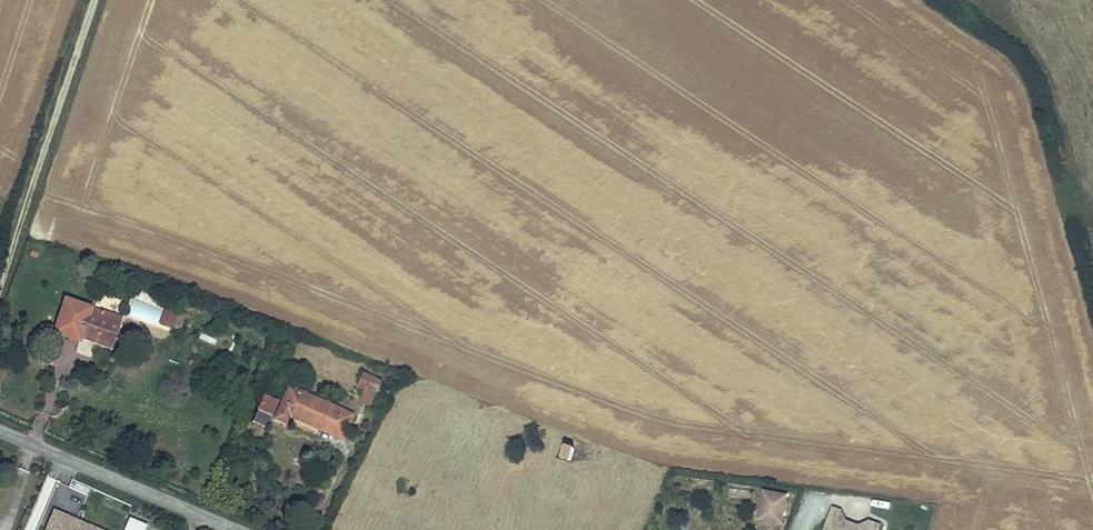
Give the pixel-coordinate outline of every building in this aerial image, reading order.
[(91,308),(66,300),(55,334),(80,342),(80,341),(83,335),(114,345),(123,320),(91,310),(91,308)] [(178,311),(166,307),(161,325),(172,328),(178,311)] [(114,345),(83,335),(80,341),(112,351),(114,345)] [(383,381),(366,374),(361,385),(368,388),(362,402),(372,406),(383,381)] [(353,416),(290,388),(276,419),(288,424),(291,417),(319,430),(324,419),(347,430),(353,416)] [(276,404),(264,398),(253,422),(265,428),(276,404)] [(347,430),(324,419),(319,430),(342,440),(347,430)] [(576,449),(567,446),(562,459),(571,462),(576,449)] [(74,481),(71,488),(87,495),(90,489),(74,481)] [(782,525),(788,494),(762,489),(756,520),(782,525)] [(842,510),(833,506),(831,513),(845,518),(842,510)] [(46,529),(100,529),(55,509),(46,529)] [(831,513),(827,524),(829,528),(829,529),(883,529),(885,524),(873,521),(863,525),(857,527),(847,523),(845,518),(831,513)] [(863,525),(845,518),(847,523),(857,527),(863,525)] [(129,519),(124,529),(145,529),(147,527),(129,519)]
